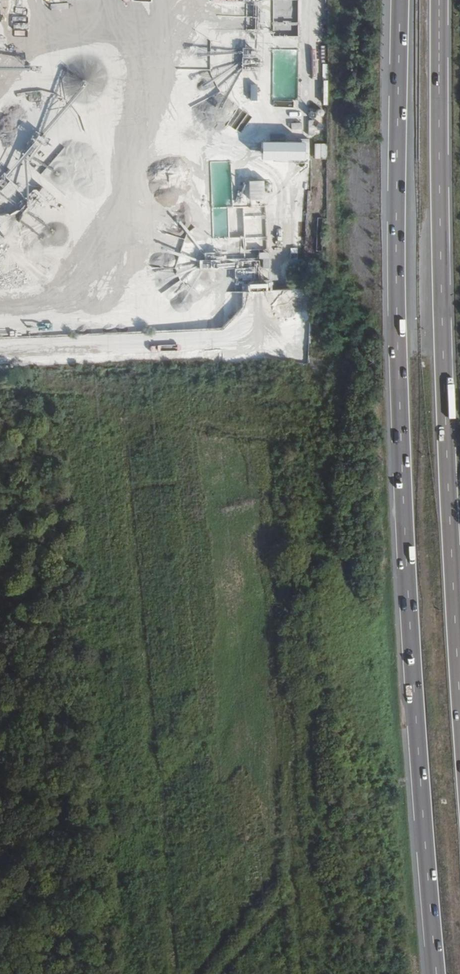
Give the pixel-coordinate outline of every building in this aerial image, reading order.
[(263,161),(307,160),(307,142),(263,143),(263,161)] [(315,143),(314,158),(327,159),(328,143),(315,143)] [(247,199),(245,180),(231,181),(233,199),(247,199)] [(265,181),(249,181),(250,201),(265,200),(265,181)] [(10,182),(1,192),(8,198),(17,188),(10,182)] [(264,231),(262,214),(247,216),(249,233),(264,231)]
